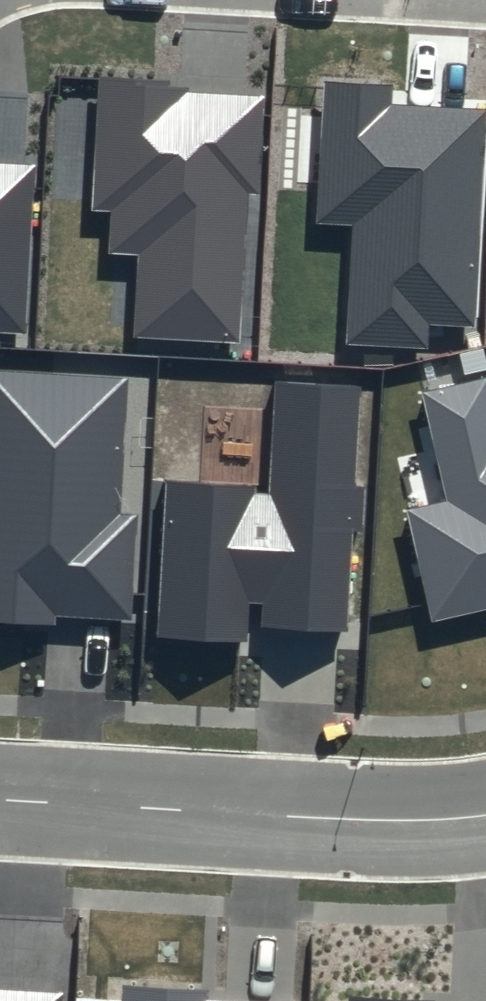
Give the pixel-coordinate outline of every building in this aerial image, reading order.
[(188,83),(99,78),(91,210),(111,211),(109,253),(140,255),(135,336),(240,342),(248,194),(260,194),(266,96),(187,92),(188,83)] [(325,81),(317,222),(353,224),(347,343),(428,347),(429,324),(475,326),(485,120),(485,109),(393,104),(394,85),(325,81)] [(28,335),(38,164),(0,162),(0,333),(28,335)] [(0,370),(0,621),(55,624),(55,615),(131,620),(138,515),(120,514),(128,378),(0,370)] [(422,393),(447,501),(408,510),(434,625),(485,613),(485,378),(422,393)] [(359,387),(276,382),(269,496),(255,495),(256,487),(168,482),(159,635),(244,640),(246,601),(262,602),(261,625),(347,630),(353,534),(363,535),(366,488),(354,487),(359,387)] [(123,987),(122,1000),(211,1000),(207,1000),(207,992),(123,987)] [(64,993),(0,989),(0,1000),(63,1000),(64,993)]
